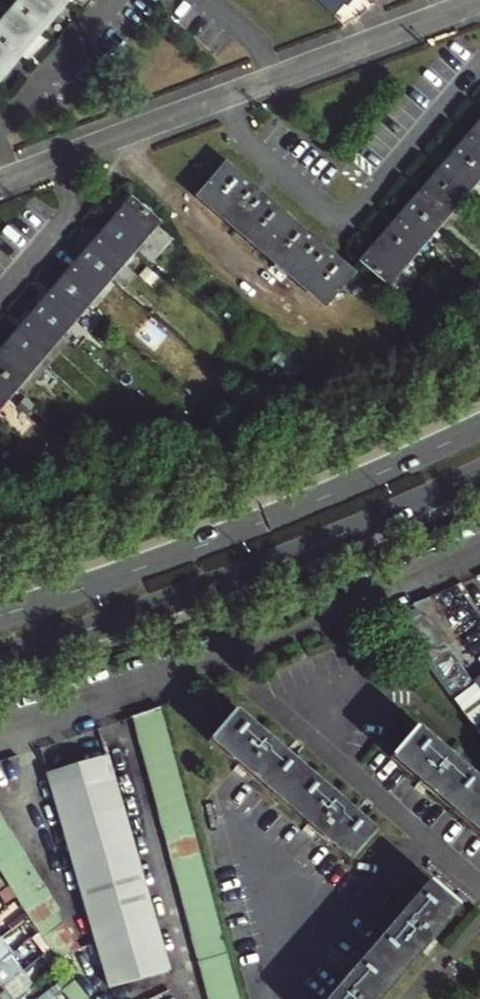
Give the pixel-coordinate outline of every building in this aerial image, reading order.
[(17,6),(42,28),(66,0),(22,0),(17,6)] [(0,27),(0,40),(18,56),(42,28),(17,6),(0,27)] [(0,40),(0,77),(18,56),(0,40)] [(457,153),(479,173),(479,126),(457,153)] [(434,180),(458,200),(479,175),(479,173),(457,153),(434,180)] [(225,166),(201,194),(263,249),(327,304),(352,275),(287,220),(225,166)] [(434,180),(410,207),(434,228),(458,200),(434,180)] [(132,201),(109,228),(133,249),(156,221),(132,201)] [(410,256),(434,228),(410,207),(386,236),(410,256)] [(110,275),(133,249),(109,228),(86,255),(110,275)] [(386,284),(410,256),(386,236),(362,263),(386,284)] [(87,301),(110,275),(86,255),(64,281),(87,301)] [(63,329),(87,301),(64,281),(40,309),(63,329)] [(41,355),(63,329),(40,309),(17,335),(41,355)] [(0,355),(0,370),(16,384),(41,355),(17,335),(0,355)] [(16,384),(0,370),(0,403),(16,384)] [(396,619),(423,658),(442,644),(418,608),(396,619)] [(422,659),(452,701),(472,687),(442,644),(423,658),(422,659)] [(209,998),(240,998),(160,707),(132,715),(209,998)] [(235,713),(210,740),(352,862),(375,834),(235,713)] [(393,757),(464,818),(479,832),(479,784),(417,729),(393,757)] [(109,987),(167,972),(136,861),(108,759),(49,775),(109,987)] [(36,872),(0,812),(0,871),(35,928),(59,911),(36,872)] [(372,953),(331,998),(380,998),(459,907),(432,883),(372,953)] [(15,902),(5,886),(0,890),(0,902),(6,910),(11,906),(15,902)] [(15,902),(11,906),(15,911),(20,908),(16,902),(15,902)] [(38,934),(27,919),(13,930),(21,940),(16,944),(19,948),(36,935),(38,934)] [(2,974),(4,976),(19,966),(17,964),(23,960),(21,957),(27,952),(28,954),(42,943),(36,935),(19,948),(3,961),(0,963),(0,976),(2,974)] [(13,979),(24,995),(30,990),(19,975),(13,979)] [(1,988),(0,989),(0,998),(19,998),(24,995),(13,979),(1,988)] [(57,996),(59,998),(85,998),(87,997),(75,982),(57,996)]
